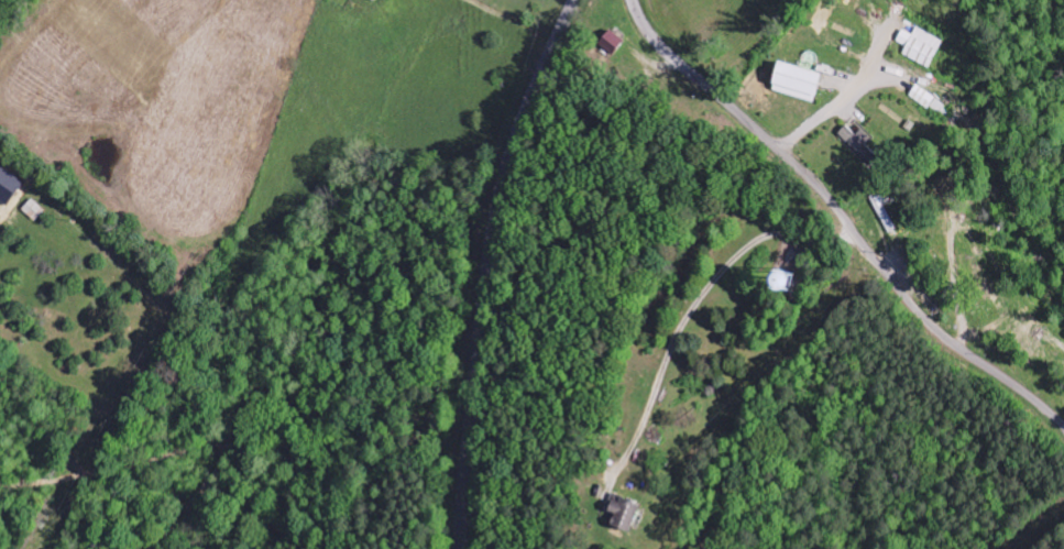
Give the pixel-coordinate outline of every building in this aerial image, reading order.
[(947,43),(920,28),(915,36),(906,30),(899,43),(908,48),(905,55),(932,70),(947,43)] [(601,45),(614,57),(626,42),(613,31),(601,45)] [(775,92),(818,104),(826,74),(783,62),(775,92)] [(940,117),(948,108),(920,85),(912,95),(940,117)] [(858,136),(848,127),(839,137),(875,170),(889,156),(862,132),(858,136)] [(780,276),(782,291),(801,288),(798,272),(780,276)] [(1034,325),(1033,338),(1049,339),(1050,325),(1034,325)] [(643,505),(617,496),(608,525),(634,534),(643,505)]
